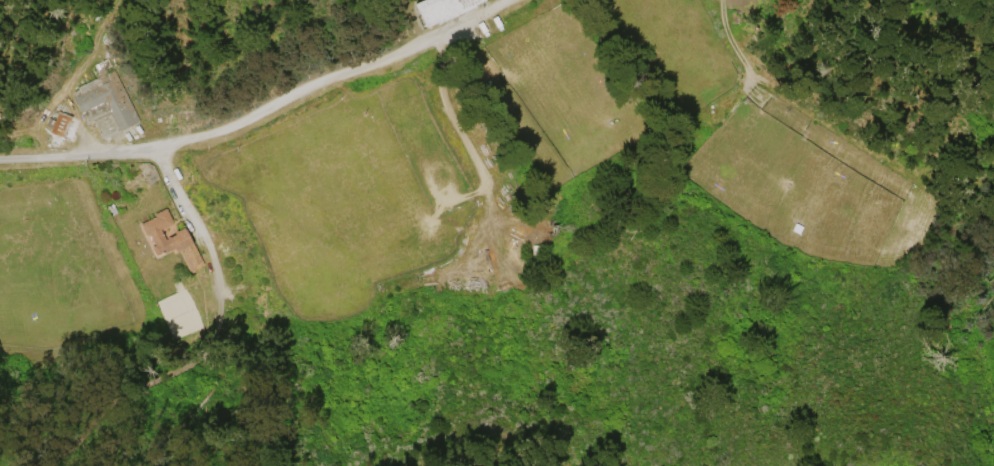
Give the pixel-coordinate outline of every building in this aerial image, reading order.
[(426,1),(425,0),(484,0),(485,2),(475,7),(476,10),(438,27),(437,25),(426,30),(415,6),(426,1)] [(139,122),(130,126),(131,128),(124,131),(123,129),(118,132),(111,116),(87,127),(72,94),(79,91),(77,88),(99,77),(94,67),(110,59),(139,122)] [(60,112),(73,118),(63,140),(50,134),(60,112)] [(12,124),(0,121),(0,113),(14,117),(12,124)] [(109,216),(105,207),(114,203),(118,212),(109,216)] [(140,224),(156,217),(154,213),(168,207),(175,224),(162,230),(161,227),(160,228),(165,239),(175,235),(174,233),(185,227),(197,254),(184,260),(181,253),(174,256),(172,252),(156,259),(140,224)] [(182,280),(193,274),(198,283),(186,288),(182,280)] [(187,290),(198,284),(203,294),(191,300),(187,290)] [(272,296),(286,288),(289,293),(275,301),(272,296)]
